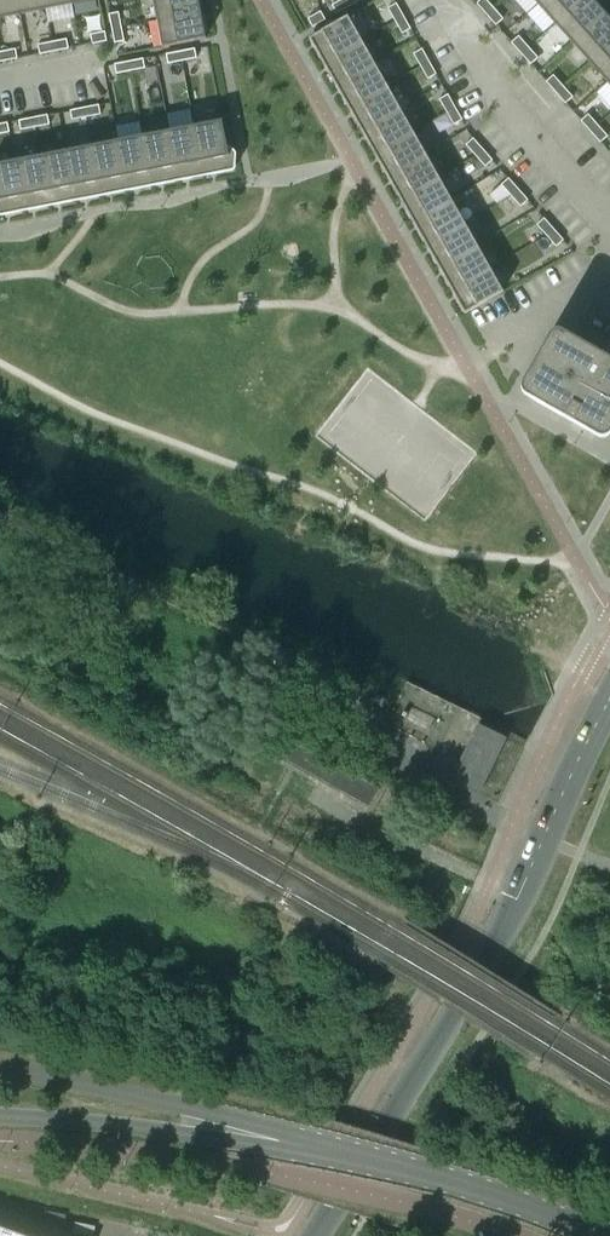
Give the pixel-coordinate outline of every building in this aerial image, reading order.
[(19,0),(0,0),(0,17),(21,14),(19,0)] [(21,14),(46,9),(44,0),(19,0),(21,14)] [(46,9),(72,4),(72,0),(44,0),(46,9)] [(201,11),(198,0),(153,0),(157,20),(201,11)] [(346,0),(341,0),(332,5),(337,14),(350,7),(346,0)] [(494,8),(487,0),(481,0),(477,4),(486,15),(494,8)] [(555,23),(581,0),(541,0),(537,4),(555,23)] [(593,0),(581,0),(555,23),(572,43),(605,14),(593,0)] [(387,8),(395,21),(403,16),(396,3),(387,8)] [(494,8),(486,15),(496,25),(503,19),(494,8)] [(201,11),(157,20),(162,46),(206,38),(201,11)] [(308,19),(313,27),(326,20),(321,11),(308,19)] [(121,26),(118,12),(108,14),(111,28),(121,26)] [(605,14),(572,43),(589,63),(609,44),(609,19),(605,14)] [(361,40),(348,16),(309,38),(322,62),(325,60),(361,40)] [(403,16),(395,21),(402,34),(411,29),(403,16)] [(111,28),(114,42),(124,40),(121,26),(111,28)] [(92,34),(93,44),(108,41),(106,32),(92,34)] [(521,54),(528,47),(519,36),(511,43),(521,54)] [(55,51),(69,49),(67,39),(53,42),(55,51)] [(325,60),(322,62),(335,85),(338,83),(374,63),(361,40),(325,60)] [(53,42),(39,44),(41,54),(55,51),(53,42)] [(609,79),(609,44),(589,63),(607,82),(609,79)] [(528,47),(521,54),(531,65),(538,58),(528,47)] [(196,58),(194,48),(180,51),(182,61),(196,58)] [(18,58),(16,49),(2,52),(4,61),(18,58)] [(413,54),(420,67),(429,62),(422,49),(413,54)] [(166,54),(168,63),(182,61),(180,51),(166,54)] [(130,70),(145,67),(143,58),(128,61),(130,70)] [(128,61),(114,63),(116,72),(130,70),(128,61)] [(436,74),(429,62),(420,67),(428,79),(436,74)] [(335,85),(348,107),(351,106),(387,86),(374,63),(338,83),(335,85)] [(546,82),(556,93),(563,86),(553,75),(546,82)] [(387,86),(351,106),(348,107),(361,130),(364,129),(400,108),(387,86)] [(573,97),(563,86),(556,93),(565,104),(573,97)] [(446,112),(455,107),(448,95),(439,100),(446,112)] [(84,107),(86,116),(100,114),(98,104),(84,107)] [(72,119),(86,116),(84,107),(70,109),(72,119)] [(462,120),(455,107),(446,112),(454,125),(462,120)] [(364,129),(361,130),(374,153),(376,152),(412,131),(400,108),(364,129)] [(35,126),(48,124),(47,114),(33,117),(35,126)] [(590,132),(598,125),(588,114),(581,121),(590,132)] [(18,119),(20,129),(35,126),(33,117),(18,119)] [(203,173),(231,168),(222,120),(194,125),(203,173)] [(7,122),(0,123),(0,133),(9,131),(7,122)] [(178,178),(203,173),(194,125),(168,130),(178,178)] [(598,125),(590,132),(600,143),(608,136),(598,125)] [(142,135),(152,183),(178,178),(168,130),(142,135)] [(374,153),(387,176),(389,174),(425,154),(412,131),(376,152),(374,153)] [(117,140),(126,188),(152,183),(142,135),(117,140)] [(466,145),(475,156),(483,149),(473,138),(466,145)] [(101,193),(126,188),(117,140),(91,145),(101,193)] [(66,150),(75,198),(101,193),(91,145),(66,150)] [(483,149),(475,156),(485,167),(492,160),(483,149)] [(49,203),(75,198),(66,150),(40,155),(49,203)] [(425,154),(389,174),(387,176),(400,199),(402,197),(438,177),(425,154)] [(15,160),(24,208),(49,203),(40,155),(15,160)] [(15,160),(0,163),(0,212),(24,208),(15,160)] [(400,199),(413,221),(415,220),(451,200),(438,177),(402,197),(400,199)] [(511,196),(518,189),(509,178),(501,185),(511,196)] [(518,189),(511,196),(521,207),(528,200),(518,189)] [(451,200),(415,220),(413,221),(426,244),(428,243),(464,222),(451,200)] [(546,236),(554,229),(544,218),(537,225),(546,236)] [(426,244),(438,267),(441,266),(477,245),(464,222),(428,243),(426,244)] [(554,229),(546,236),(556,247),(564,240),(554,229)] [(477,245),(441,266),(438,267),(451,290),(454,288),(490,268),(477,245)] [(451,290),(465,313),(503,292),(490,268),(454,288),(451,290)] [(603,355),(562,331),(560,331),(559,330),(557,330),(555,330),(553,331),(552,332),(551,333),(549,334),(525,377),(536,383),(528,397),(596,435),(609,413),(609,342),(603,355)] [(478,725),(451,781),(477,793),(504,738),(478,725)] [(368,808),(379,787),(293,740),(282,760),(368,808)] [(0,1225),(0,1235),(29,1235),(0,1225)]
